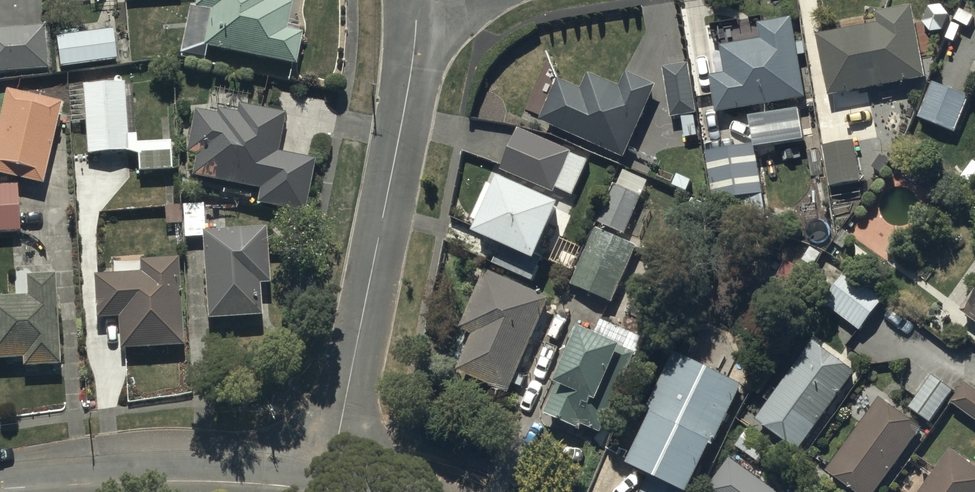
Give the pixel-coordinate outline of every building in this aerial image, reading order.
[(177,53),(204,59),(208,45),(293,65),(301,28),(299,28),(301,19),(286,15),(290,0),(194,0),(194,3),(189,2),(177,53)] [(877,17),(814,29),(826,93),(924,75),(911,2),(875,9),(877,17)] [(713,110),(804,95),(791,13),(757,19),(760,35),(719,42),(723,70),(706,73),(713,110)] [(48,67),(45,21),(0,24),(0,69),(48,67)] [(55,34),(58,63),(116,56),(112,27),(55,34)] [(689,60),(661,63),(668,116),(695,113),(689,60)] [(557,74),(537,116),(623,156),(658,82),(629,69),(622,83),(588,67),(580,85),(557,74)] [(86,151),(128,149),(125,78),(82,80),(82,84),(67,85),(69,121),(85,120),(86,151)] [(931,79),(917,113),(954,129),(969,95),(931,79)] [(41,182),(63,100),(6,85),(0,107),(0,171),(41,182)] [(194,152),(192,171),(258,186),(255,200),(312,213),(325,158),(277,149),(285,110),(238,102),(237,110),(214,105),(212,111),(192,107),(185,150),(194,152)] [(476,226),(503,238),(493,261),(533,278),(543,255),(538,253),(562,196),(555,193),(558,188),(573,195),(589,157),(573,151),(574,148),(518,125),(478,220),(476,226)] [(854,138),(823,143),(831,188),(862,183),(854,138)] [(755,139),(706,151),(718,200),(767,188),(755,139)] [(138,167),(172,166),(171,142),(137,143),(138,167)] [(613,179),(570,282),(611,299),(635,242),(626,238),(645,193),(613,179)] [(0,181),(0,231),(20,230),(17,180),(0,181)] [(266,225),(206,228),(204,202),(180,204),(182,235),(201,234),(207,316),(262,312),(260,281),(270,280),(266,225)] [(183,343),(177,253),(138,256),(139,268),(92,271),(95,317),(117,315),(119,348),(183,343)] [(785,259),(770,291),(794,302),(808,270),(785,259)] [(461,324),(473,330),(458,365),(510,388),(551,293),(486,266),(461,324)] [(850,267),(824,302),(858,328),(884,293),(850,267)] [(0,293),(0,355),(21,354),(22,365),(60,363),(55,270),(24,272),(25,292),(0,293)] [(974,320),(974,281),(956,306),(974,320)] [(583,317),(556,377),(561,379),(546,410),(580,426),(583,419),(602,429),(640,350),(623,342),(625,337),(583,317)] [(797,445),(855,370),(814,339),(756,414),(797,445)] [(649,467),(638,491),(694,491),(696,488),(692,486),(715,435),(718,437),(744,380),(675,349),(649,409),(652,410),(630,459),(649,467)] [(928,372),(906,404),(928,420),(951,388),(928,372)] [(949,398),(974,417),(974,387),(963,379),(949,398)] [(920,427),(878,394),(823,465),(828,469),(858,491),(873,491),(920,427)] [(747,423),(733,441),(766,466),(780,448),(747,423)] [(914,491),(974,491),(974,462),(951,444),(914,491)] [(704,488),(710,491),(778,491),(730,455),(704,488)]
